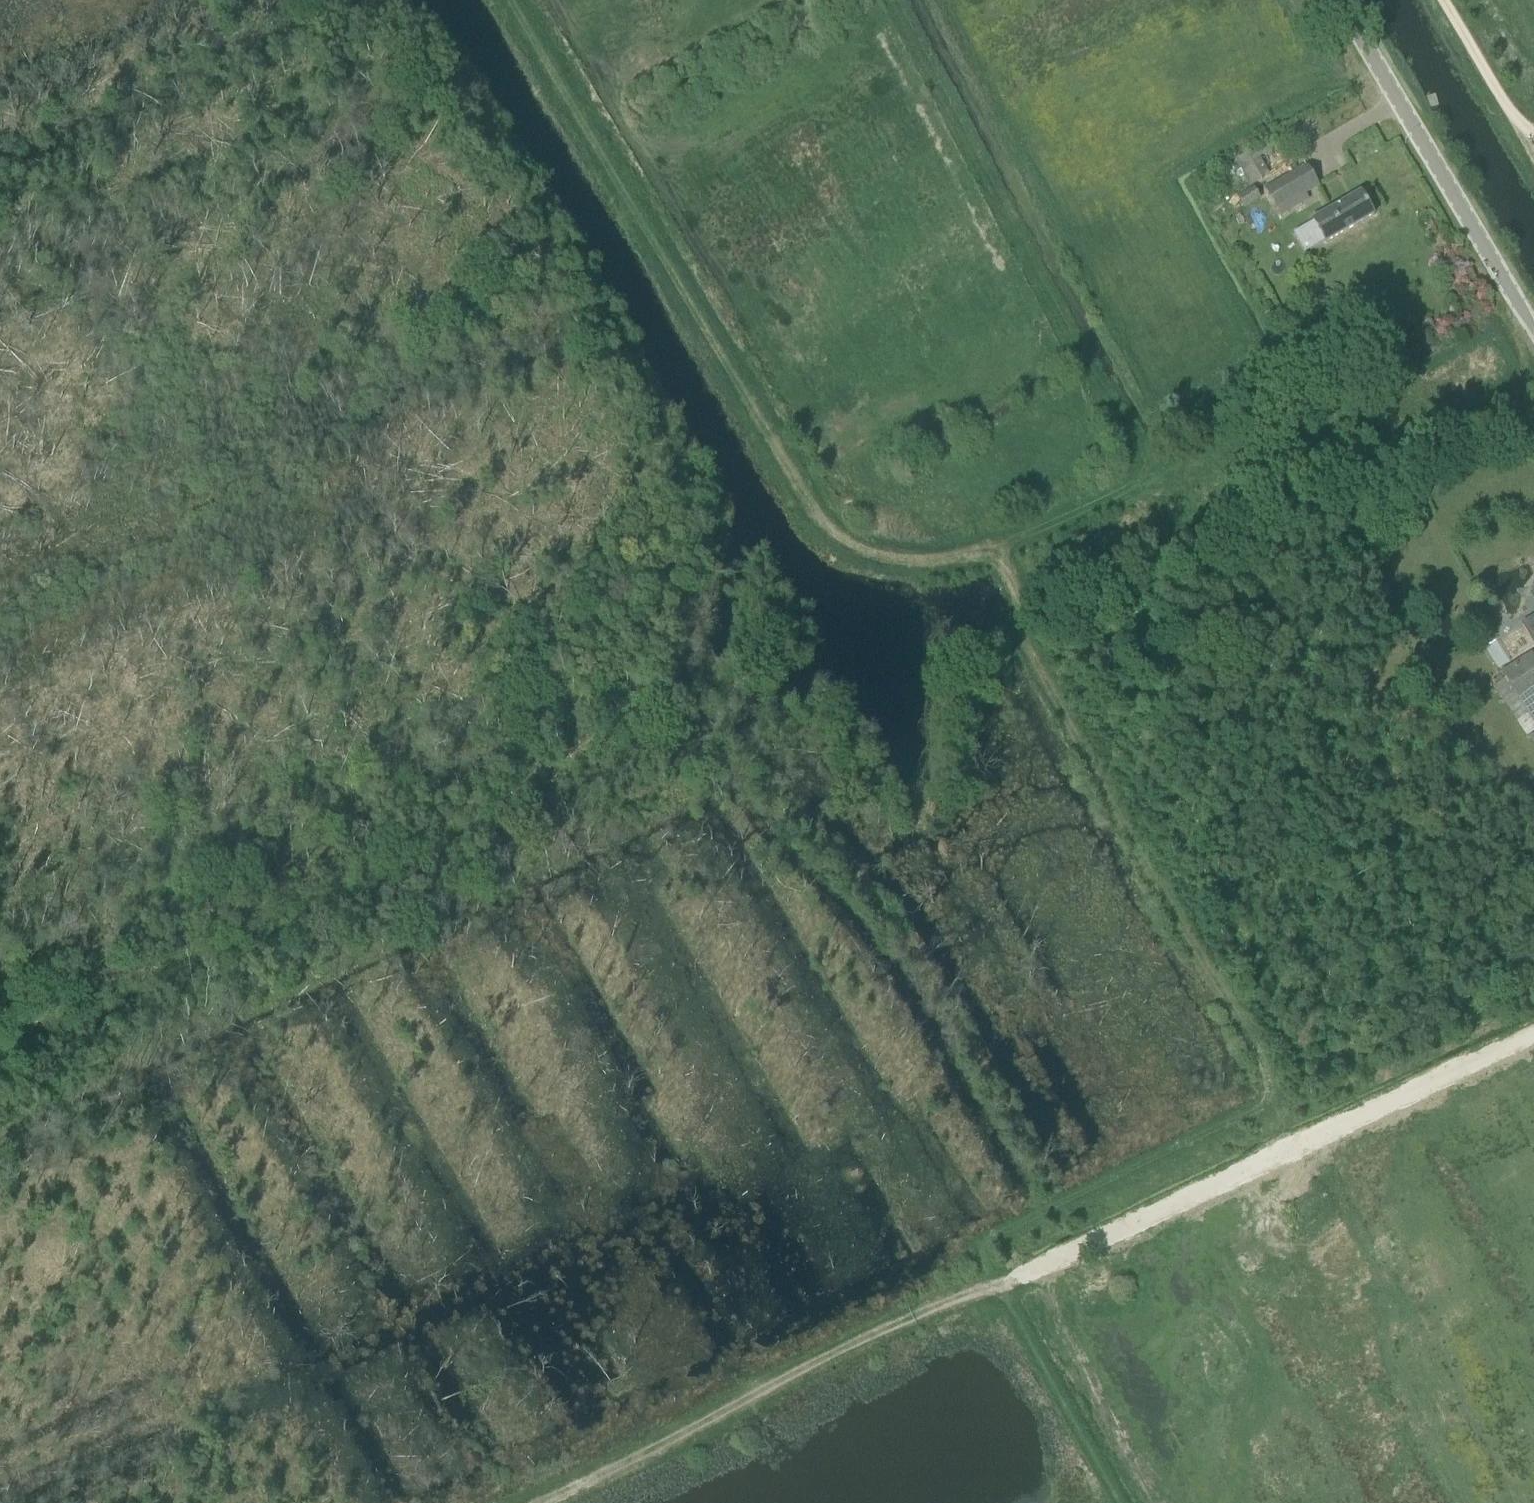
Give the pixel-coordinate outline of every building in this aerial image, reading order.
[(1307,167),(1267,190),(1279,209),(1318,186),(1307,167)] [(1249,190),(1237,197),(1238,200),(1244,209),(1252,205),(1261,199),(1259,194),(1254,187),(1252,188),(1249,190)] [(1313,221),(1326,243),(1375,215),(1362,193),(1313,221)] [(1493,685),(1528,737),(1531,735),(1533,733),(1533,658),(1493,685)]
